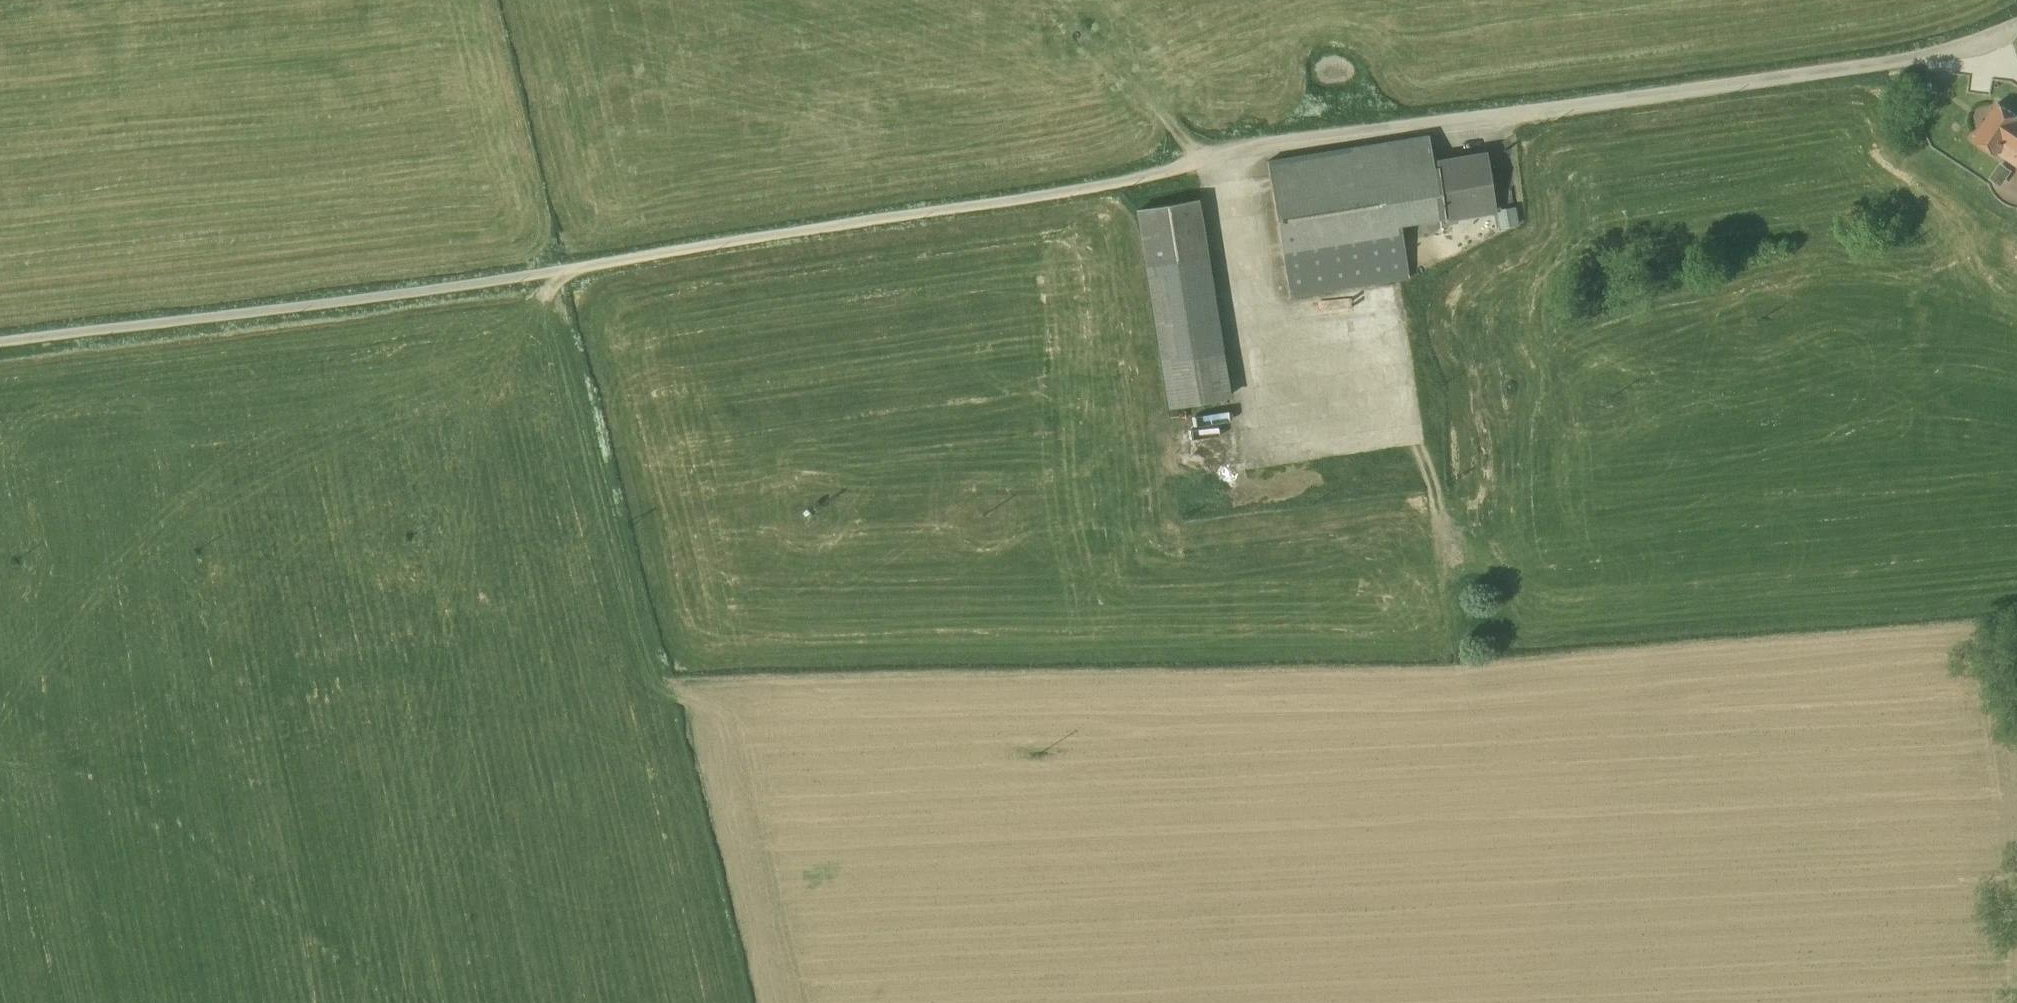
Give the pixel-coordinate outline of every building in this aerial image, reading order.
[(1999,100),(1975,136),(1998,152),(1999,150),(2016,162),(2016,112),(1999,100)] [(1426,133),(1267,159),(1289,294),(1408,275),(1400,222),(1439,215),(1431,165),(1431,164),(1426,133)] [(1431,164),(1431,165),(1439,215),(1440,215),(1441,216),(1493,207),(1484,150),(1465,154),(1466,159),(1431,164)] [(1197,197),(1137,207),(1146,261),(1205,252),(1197,197)] [(1501,224),(1520,220),(1516,201),(1497,205),(1501,224)] [(1205,252),(1146,261),(1169,403),(1228,393),(1205,252)]
